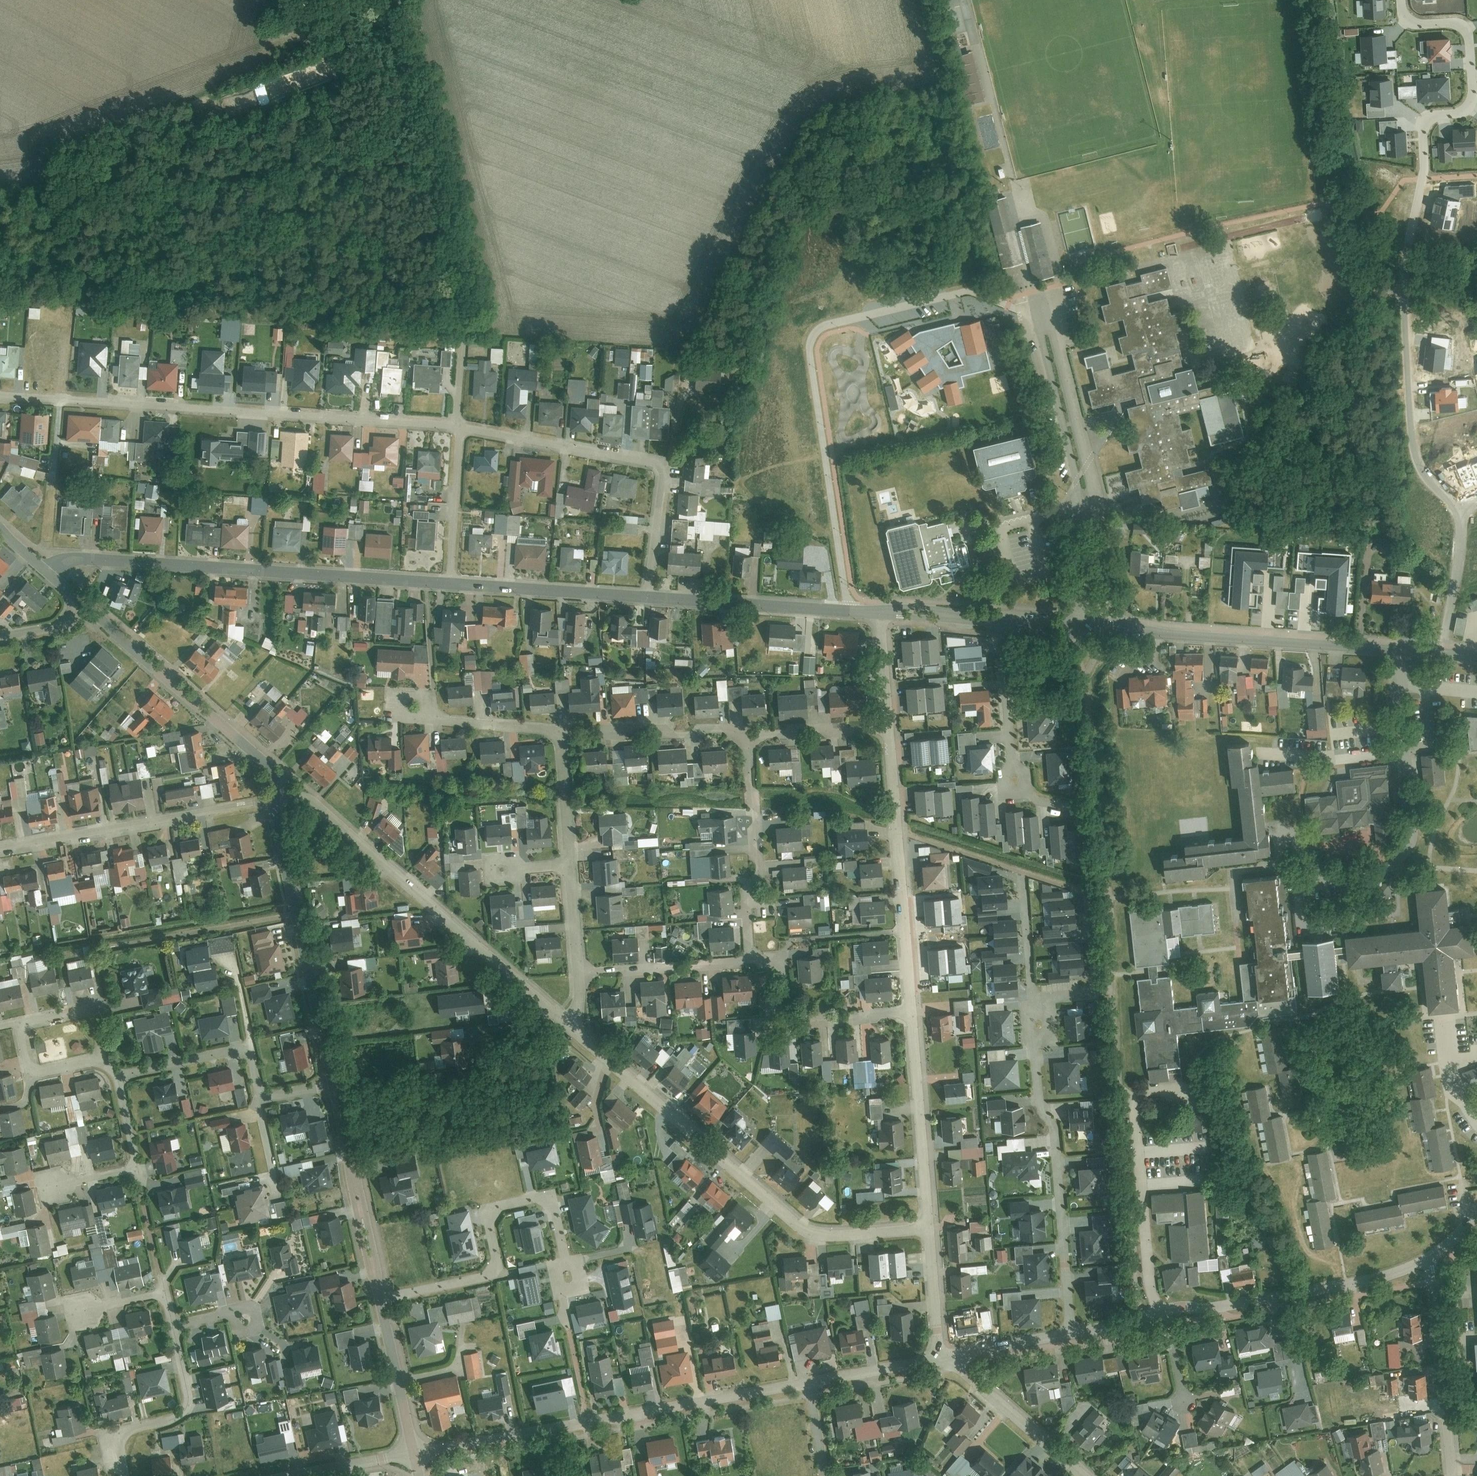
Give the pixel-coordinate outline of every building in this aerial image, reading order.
[(1387,15),(1387,0),(1366,0),(1366,16),(1387,15)] [(1382,68),(1399,67),(1398,48),(1389,49),(1388,33),(1362,34),(1364,62),(1381,61),(1382,68)] [(1454,69),(1453,36),(1429,37),(1429,38),(1422,39),(1423,51),(1430,51),(1430,60),(1435,60),(1435,70),(1454,69)] [(985,103),(971,47),(957,50),(972,107),(985,103)] [(1420,100),(1453,99),(1452,75),(1417,77),(1418,84),(1400,84),(1400,96),(1420,95),(1420,100)] [(1394,76),(1370,78),(1371,101),(1368,101),(1369,115),(1387,114),(1386,103),(1396,103),(1394,76)] [(1383,154),(1409,153),(1408,129),(1399,130),(1399,119),(1382,120),(1383,154)] [(1441,160),(1454,159),(1454,153),(1459,153),(1459,149),(1476,148),(1476,127),(1455,128),(1455,139),(1440,139),(1441,160)] [(1442,199),(1435,197),(1430,226),(1452,231),(1460,198),(1474,197),(1474,184),(1444,186),(1442,199)] [(1055,278),(1042,224),(1021,229),(995,236),(1003,270),(1030,264),(1035,283),(1055,278)] [(1101,306),(1105,326),(1122,322),(1125,336),(1117,338),(1122,359),(1131,356),(1134,371),(1112,376),(1110,368),(1092,373),(1096,389),(1087,391),(1092,411),(1134,401),(1135,406),(1126,408),(1133,437),(1120,440),(1123,457),(1137,453),(1141,467),(1125,471),(1130,493),(1136,491),(1142,515),(1181,506),(1178,495),(1212,487),(1208,470),(1183,476),(1181,469),(1191,467),(1187,450),(1195,448),(1190,429),(1182,431),(1178,415),(1201,410),(1207,437),(1228,430),(1217,387),(1216,385),(1197,390),(1192,368),(1184,370),(1176,336),(1185,334),(1180,314),(1171,316),(1167,298),(1148,303),(1147,296),(1172,290),(1167,269),(1140,275),(1141,283),(1126,286),(1124,280),(1104,285),(1109,304),(1101,306)] [(957,322),(921,331),(915,335),(910,329),(893,341),(892,341),(900,352),(914,344),(919,352),(906,360),(914,372),(922,366),(927,374),(919,380),(926,392),(940,383),(942,387),(945,386),(950,405),(964,401),(961,387),(966,385),(963,375),(974,372),(973,368),(992,364),(982,321),(958,326),(957,322)] [(122,341),(119,388),(139,389),(141,357),(132,356),(133,341),(122,341)] [(151,359),(149,389),(177,391),(178,368),(186,369),(188,345),(170,344),(169,360),(151,359)] [(1448,346),(1426,344),(1424,368),(1446,369),(1448,346)] [(81,345),(79,373),(97,374),(107,375),(109,347),(81,345)] [(19,374),(20,347),(0,346),(0,374),(19,374)] [(331,362),(329,388),(360,391),(362,373),(372,374),(374,349),(354,347),(353,364),(331,362)] [(382,371),(381,392),(406,393),(407,369),(408,349),(400,349),(399,367),(388,367),(389,352),(377,352),(376,370),(382,371)] [(453,349),(442,349),(441,364),(414,362),(412,391),(441,393),(443,368),(452,368),(453,349)] [(474,359),(472,396),(486,397),(486,390),(500,390),(503,349),(492,349),(491,360),(474,359)] [(224,351),(201,350),(199,389),(222,391),(224,351)] [(641,351),(631,351),(632,361),(641,361),(641,351)] [(687,358),(686,368),(695,369),(695,358),(687,358)] [(296,363),(294,387),(316,389),(318,364),(296,363)] [(254,365),(242,365),(241,389),(276,390),(277,370),(255,369),(254,365)] [(696,369),(695,390),(722,391),(723,371),(696,369)] [(510,371),(508,416),(527,417),(528,389),(536,389),(536,372),(510,371)] [(569,381),(568,400),(585,401),(586,382),(569,381)] [(1459,388),(1436,389),(1437,409),(1460,408),(1459,388)] [(653,399),(637,399),(637,404),(631,404),(630,437),(669,438),(670,406),(664,405),(664,390),(653,389),(653,399)] [(620,390),(619,399),(626,399),(627,390),(620,390)] [(589,399),(588,408),(576,407),(575,430),(601,431),(602,413),(617,414),(618,405),(602,404),(602,399),(589,399)] [(540,402),(540,423),(562,424),(563,403),(540,402)] [(21,414),(19,440),(47,443),(49,417),(32,415),(21,414)] [(605,414),(604,435),(623,436),(623,415),(605,414)] [(123,419),(71,415),(69,439),(121,442),(123,419)] [(168,424),(146,422),(144,443),(166,444),(168,424)] [(207,441),(206,464),(245,467),(247,432),(233,431),(232,443),(207,441)] [(307,468),(308,434),(282,433),(281,467),(307,468)] [(985,490),(997,487),(1000,503),(1020,497),(1019,493),(1027,491),(1029,488),(1027,480),(1038,477),(1027,434),(973,447),(985,490)] [(354,437),(330,436),(329,463),(399,467),(400,440),(374,438),(373,452),(353,451),(354,437)] [(0,442),(0,453),(10,453),(10,442),(0,442)] [(122,443),(121,454),(130,454),(131,444),(122,443)] [(136,444),(135,461),(158,462),(159,445),(136,444)] [(476,455),(476,471),(490,472),(498,472),(499,450),(486,450),(486,455),(476,455)] [(442,480),(443,452),(417,451),(416,479),(442,480)] [(13,454),(7,471),(34,480),(39,462),(13,454)] [(704,457),(686,455),(683,480),(699,481),(697,492),(682,491),(679,519),(698,521),(701,494),(722,496),(723,479),(702,477),(704,457)] [(509,501),(511,501),(515,514),(524,512),(521,502),(523,502),(524,487),(532,488),(533,483),(540,483),(539,495),(553,496),(556,460),(542,459),(542,463),(535,463),(535,462),(511,460),(509,501)] [(1471,462),(1458,467),(1467,488),(1476,484),(1476,476),(1472,464),(1471,462)] [(565,506),(594,511),(600,470),(589,468),(587,486),(568,483),(565,506)] [(612,473),(609,495),(637,499),(640,477),(612,473)] [(327,475),(314,475),(314,490),(327,490),(327,475)] [(393,478),(393,487),(403,487),(404,479),(393,478)] [(17,479),(0,500),(28,523),(46,501),(17,479)] [(139,483),(137,493),(143,494),(146,484),(139,483)] [(147,484),(145,497),(158,499),(160,486),(147,484)] [(428,489),(415,488),(414,495),(428,496),(428,489)] [(558,493),(555,520),(562,520),(566,494),(558,493)] [(127,535),(129,505),(104,504),(104,496),(94,495),(93,518),(103,518),(102,534),(127,535)] [(234,497),(233,506),(244,507),(245,498),(234,497)] [(254,498),(252,513),(266,514),(268,499),(254,498)] [(417,498),(417,509),(427,509),(427,498),(417,498)] [(67,500),(67,507),(61,506),(59,532),(91,534),(93,509),(78,507),(78,500),(67,500)] [(360,501),(359,513),(369,514),(370,502),(360,501)] [(285,505),(285,513),(293,513),(293,505),(285,505)] [(420,550),(437,550),(437,512),(412,512),(412,519),(421,519),(420,550)] [(618,513),(603,512),(603,520),(618,521),(618,513)] [(141,515),(140,543),(162,544),(164,516),(141,515)] [(620,515),(619,523),(639,524),(640,517),(620,515)] [(304,532),(312,533),(313,517),(305,516),(304,532)] [(238,518),(237,524),(186,522),(185,545),(248,548),(249,525),(248,525),(248,519),(238,518)] [(518,543),(516,568),(545,570),(547,539),(521,538),(523,519),(509,518),(507,543),(518,543)] [(673,520),(669,571),(689,573),(705,574),(708,540),(715,541),(716,534),(731,535),(732,525),(673,520)] [(918,520),(884,527),(898,589),(932,582),(931,580),(958,572),(947,521),(926,527),(925,522),(919,524),(918,520)] [(302,529),(302,522),(276,521),(275,527),(272,527),(271,550),(301,552),(302,529)] [(325,526),(324,554),(347,555),(348,539),(363,540),(364,521),(350,521),(349,527),(325,526)] [(619,523),(618,535),(638,537),(639,524),(619,523)] [(484,527),(473,527),(472,554),(492,555),(493,536),(484,536),(484,527)] [(736,554),(735,576),(751,577),(753,556),(761,557),(763,536),(754,535),(752,555),(736,554)] [(365,536),(365,557),(391,558),(392,537),(365,536)] [(1379,540),(1378,553),(1390,554),(1391,541),(1379,540)] [(1285,549),(1232,545),(1228,605),(1257,607),(1258,592),(1251,592),(1252,582),(1263,582),(1263,572),(1253,572),(1254,566),(1284,568),(1285,549)] [(562,548),(561,569),(583,571),(584,549),(562,548)] [(604,550),(602,574),(627,576),(629,552),(604,550)] [(1318,597),(1317,611),(1346,613),(1350,554),(1298,550),(1296,570),(1325,572),(1325,576),(1315,575),(1314,586),(1325,587),(1325,597),(1318,597)] [(1129,553),(1128,573),(1147,574),(1148,554),(1129,553)] [(801,589),(819,590),(820,566),(804,565),(804,554),(794,554),(793,570),(802,570),(801,589)] [(1179,557),(1166,556),(1164,565),(1178,567),(1179,557)] [(1198,558),(1198,569),(1211,570),(1211,559),(1198,558)] [(591,561),(590,573),(598,574),(599,562),(591,561)] [(1374,573),(1372,601),(1410,603),(1411,575),(1399,574),(1398,584),(1386,583),(1386,573),(1374,573)] [(1146,575),(1146,589),(1183,592),(1184,577),(1146,575)] [(20,606),(25,600),(41,614),(51,601),(24,579),(9,597),(20,606)] [(133,586),(112,579),(107,596),(117,599),(115,606),(125,609),(133,586)] [(251,588),(216,586),(215,602),(250,605),(251,588)] [(337,592),(307,590),(305,608),(336,610),(337,592)] [(422,617),(423,603),(408,602),(408,606),(396,606),(396,596),(379,596),(379,591),(366,590),(364,621),(374,621),(374,634),(401,635),(400,641),(411,642),(412,631),(415,631),(416,617),(422,617)] [(515,623),(516,606),(486,604),(485,621),(515,623)] [(239,610),(224,608),(222,622),(229,622),(229,637),(244,643),(245,623),(239,623),(239,610)] [(552,610),(534,610),(534,642),(560,643),(560,627),(551,627),(552,610)] [(464,613),(445,612),(445,628),(436,628),(438,645),(441,645),(441,650),(459,650),(460,630),(464,630),(464,613)] [(587,613),(568,613),(568,642),(586,642),(587,613)] [(626,638),(627,614),(611,613),(610,638),(626,638)] [(352,615),(339,615),(338,631),(351,631),(352,615)] [(666,638),(667,615),(651,615),(650,628),(638,627),(637,646),(651,646),(651,637),(666,638)] [(732,618),(701,621),(703,643),(722,641),(722,647),(735,645),(732,618)] [(489,623),(469,624),(469,639),(490,638),(489,623)] [(796,626),(769,624),(767,651),(804,653),(805,633),(795,633),(796,626)] [(859,634),(824,632),(823,651),(831,651),(828,660),(846,661),(847,656),(858,656),(859,634)] [(965,638),(946,639),(947,648),(965,647),(965,638)] [(937,640),(918,641),(920,666),(945,664),(944,656),(938,656),(937,640)] [(216,641),(208,650),(217,658),(225,648),(216,641)] [(918,641),(901,643),(903,668),(906,667),(920,666),(918,641)] [(102,647),(71,682),(90,700),(122,664),(102,647)] [(981,648),(951,649),(952,660),(954,660),(954,663),(958,663),(959,672),(986,671),(985,657),(981,658),(981,648)] [(199,649),(186,662),(209,683),(221,670),(199,649)] [(414,651),(377,649),(376,671),(394,672),(394,677),(404,677),(405,665),(413,665),(414,651)] [(534,652),(520,653),(521,673),(535,672),(534,652)] [(1201,655),(1177,656),(1178,717),(1194,716),(1193,669),(1202,669),(1201,655)] [(1236,659),(1220,658),(1219,675),(1223,675),(1223,680),(1235,681),(1236,659)] [(1268,660),(1250,660),(1250,673),(1259,673),(1259,682),(1264,682),(1264,672),(1267,672),(1268,660)] [(1371,668),(1328,666),(1328,678),(1343,678),(1342,685),(1352,685),(1351,696),(1370,697),(1371,668)] [(1287,686),(1278,686),(1278,708),(1289,708),(1289,693),(1316,693),(1315,678),(1303,679),(1303,669),(1287,669),(1287,686)] [(55,671),(28,676),(31,691),(43,689),(45,702),(60,700),(55,671)] [(0,678),(0,695),(22,691),(19,675),(0,678)] [(585,694),(571,695),(572,713),(602,711),(600,677),(583,678),(585,694)] [(1168,678),(1132,680),(1133,700),(1149,699),(1149,707),(1164,707),(1164,698),(1169,698),(1168,678)] [(569,679),(556,680),(557,692),(570,691),(569,679)] [(915,680),(896,681),(897,688),(916,687),(915,680)] [(804,698),(778,700),(779,721),(810,719),(809,704),(818,703),(816,681),(803,682),(804,698)] [(959,693),(971,692),(970,683),(952,685),(952,696),(959,696),(959,693)] [(613,688),(615,714),(636,713),(635,701),(649,700),(648,685),(613,688)] [(848,695),(829,695),(830,717),(851,717),(851,708),(868,708),(867,686),(847,687),(848,695)] [(671,695),(658,696),(660,713),(687,711),(686,693),(681,693),(681,687),(671,687),(671,695)] [(942,687),(905,690),(907,714),(944,712),(942,687)] [(472,688),(447,689),(448,705),(473,704),(472,688)] [(514,689),(492,692),(495,709),(517,706),(514,689)] [(971,692),(959,693),(959,696),(960,711),(977,710),(978,728),(990,727),(988,691),(971,692)] [(552,696),(528,697),(529,713),(553,712),(552,696)] [(155,697),(131,726),(139,732),(153,715),(163,723),(172,711),(155,697)] [(763,697),(742,699),(743,716),(764,714),(763,697)] [(283,701),(276,709),(284,717),(287,714),(297,724),(306,715),(296,705),(292,709),(283,701)] [(718,702),(695,703),(696,717),(719,715),(718,702)] [(1233,703),(1221,703),(1222,714),(1234,713),(1233,703)] [(0,708),(0,721),(24,717),(21,704),(0,708)] [(1034,716),(1026,717),(1027,743),(1055,741),(1054,724),(1049,724),(1049,716),(1062,715),(1061,705),(1033,706),(1034,716)] [(265,708),(254,720),(274,741),(286,729),(265,708)] [(1323,710),(1310,711),(1311,730),(1307,730),(1307,737),(1324,736),(1323,710)] [(1465,714),(1468,751),(1476,750),(1476,715),(1465,714)] [(182,739),(182,738),(181,732),(163,735),(165,743),(182,739)] [(427,732),(406,733),(408,762),(428,761),(427,732)] [(42,733),(34,734),(37,744),(45,742),(42,733)] [(171,756),(179,754),(203,749),(200,733),(184,736),(186,745),(169,749),(171,756)] [(958,755),(965,754),(964,746),(975,746),(974,734),(957,734),(958,755)] [(369,737),(370,755),(387,755),(387,770),(402,769),(401,743),(393,744),(393,737),(369,737)] [(468,737),(445,739),(445,743),(435,745),(438,780),(450,779),(448,759),(470,757),(468,737)] [(946,740),(910,743),(911,767),(948,764),(946,740)] [(1164,853),(1166,877),(1206,873),(1205,863),(1257,858),(1257,854),(1271,853),(1269,829),(1267,829),(1263,793),(1297,790),(1294,766),(1263,769),(1260,769),(1259,760),(1253,761),(1251,740),(1227,742),(1231,783),(1237,782),(1242,832),(1183,837),(1184,851),(1164,853)] [(30,742),(22,744),(24,752),(32,751),(30,742)] [(502,743),(481,744),(483,761),(485,761),(504,760),(502,743)] [(644,744),(622,746),(624,766),(645,764),(644,744)] [(991,773),(990,745),(975,746),(964,746),(965,754),(966,774),(991,773)] [(75,751),(77,763),(80,762),(79,759),(98,756),(96,746),(84,748),(85,749),(75,751)] [(333,746),(325,755),(333,762),(341,753),(333,746)] [(812,765),(834,764),(833,746),(811,748),(812,765)] [(1049,755),(1045,755),(1047,786),(1071,785),(1069,755),(1078,754),(1077,746),(1049,748),(1049,755)] [(544,747),(521,748),(522,765),(544,764),(544,747)] [(686,748),(658,749),(659,771),(687,770),(686,748)] [(203,749),(179,754),(183,773),(207,769),(203,749)] [(854,764),(853,750),(840,751),(841,767),(845,765),(846,789),(876,787),(875,763),(854,764)] [(794,751),(769,754),(771,771),(779,770),(792,769),(793,781),(802,781),(800,759),(795,760),(794,751)] [(1420,753),(1421,768),(1423,785),(1447,783),(1444,751),(1420,753)] [(605,752),(583,754),(584,774),(607,772),(605,752)] [(727,752),(703,754),(704,772),(728,770),(727,752)] [(316,753),(304,765),(327,786),(339,774),(316,753)] [(118,775),(120,783),(141,780),(151,778),(150,771),(149,762),(142,763),(141,756),(136,757),(138,772),(118,775)] [(103,791),(110,790),(106,760),(99,761),(103,791)] [(1403,809),(1401,789),(1399,760),(1386,761),(1386,765),(1349,767),(1350,778),(1336,779),(1337,794),(1303,797),(1306,835),(1340,833),(1340,827),(1355,826),(1356,830),(1368,829),(1368,825),(1375,824),(1376,844),(1396,842),(1393,810),(1403,809)] [(221,781),(237,779),(234,764),(212,768),(214,779),(220,778),(221,781)] [(155,770),(150,771),(151,778),(153,788),(163,786),(162,777),(156,778),(155,770)] [(61,796),(69,794),(82,792),(80,782),(66,784),(64,773),(57,774),(61,796)] [(195,786),(197,795),(207,794),(206,785),(207,785),(206,776),(194,778),(195,786)] [(9,783),(12,800),(28,797),(25,778),(15,780),(15,782),(9,783)] [(94,779),(80,782),(82,792),(95,789),(94,779)] [(237,779),(221,781),(224,799),(240,797),(237,779)] [(111,785),(116,814),(146,809),(141,780),(120,783),(111,785)] [(206,785),(207,794),(208,798),(216,797),(213,784),(207,785),(206,785)] [(971,785),(955,787),(956,793),(972,792),(971,785)] [(184,788),(166,791),(168,807),(198,802),(197,795),(195,786),(194,786),(184,788)] [(82,792),(87,819),(102,816),(98,789),(95,789),(82,792)] [(951,791),(914,793),(915,820),(953,818),(951,791)] [(69,794),(73,821),(87,819),(82,792),(69,794)] [(28,810),(28,814),(42,811),(41,804),(36,805),(34,796),(28,797),(31,810),(28,810)] [(42,811),(45,826),(60,823),(55,797),(40,800),(41,804),(42,811)] [(383,802),(370,797),(365,808),(371,810),(368,818),(375,821),(383,802)] [(976,799),(961,800),(962,824),(963,833),(978,832),(976,805),(976,799)] [(3,801),(4,804),(5,811),(13,809),(12,800),(3,801)] [(1,824),(15,821),(13,809),(5,811),(4,804),(0,805),(0,818),(1,824)] [(993,804),(976,805),(978,832),(978,837),(995,836),(995,826),(993,804)] [(28,814),(31,828),(45,826),(42,811),(28,814)] [(1020,813),(1005,814),(1006,836),(1007,846),(1009,846),(1022,845),(1021,818),(1020,813)] [(383,816),(373,829),(388,844),(400,855),(404,852),(402,835),(399,832),(400,831),(383,816)] [(628,817),(600,818),(600,831),(606,831),(606,843),(620,843),(619,832),(629,831),(628,817)] [(712,821),(699,821),(699,835),(716,835),(716,841),(735,841),(735,817),(712,817),(712,821)] [(1036,817),(1021,818),(1022,845),(1023,851),(1038,850),(1038,839),(1036,817)] [(535,819),(536,828),(527,829),(528,845),(554,844),(553,828),(549,828),(549,818),(535,819)] [(850,833),(838,834),(838,850),(842,849),(843,856),(851,856),(851,849),(868,849),(866,822),(850,823),(850,833)] [(510,823),(486,825),(487,843),(511,842),(510,823)] [(1000,825),(995,826),(995,836),(995,843),(1002,842),(1002,853),(1009,852),(1009,846),(1007,846),(1006,836),(1001,836),(1000,825)] [(1064,826),(1049,827),(1050,849),(1050,859),(1053,859),(1066,858),(1065,832),(1064,826)] [(236,858),(232,836),(230,828),(208,832),(212,854),(216,853),(218,863),(227,862),(226,855),(231,854),(232,859),(236,858)] [(476,828),(458,830),(460,854),(478,852),(476,828)] [(1080,831),(1065,832),(1066,858),(1066,865),(1082,864),(1081,850),(1080,831)] [(254,855),(250,833),(232,836),(236,858),(244,857),(254,855)] [(802,833),(775,834),(776,854),(803,852),(802,833)] [(202,838),(181,841),(184,859),(191,858),(205,855),(202,838)] [(1044,838),(1038,839),(1038,850),(1038,856),(1046,856),(1046,869),(1053,869),(1053,859),(1050,859),(1050,849),(1044,850),(1044,838)] [(169,843),(147,846),(150,865),(172,861),(169,843)] [(440,851),(431,844),(413,864),(423,872),(421,874),(436,888),(444,878),(435,870),(440,864),(433,858),(440,851)] [(135,855),(134,848),(123,850),(123,848),(114,849),(115,854),(112,855),(115,868),(111,869),(114,886),(114,887),(131,884),(128,867),(137,866),(135,855)] [(102,851),(81,855),(85,875),(93,874),(94,876),(106,874),(105,870),(102,851)] [(930,864),(925,865),(925,873),(919,873),(920,892),(950,890),(950,888),(948,864),(954,863),(953,852),(930,854),(930,864)] [(128,867),(131,884),(141,882),(142,889),(149,888),(143,853),(135,855),(137,866),(128,867)] [(730,856),(690,860),(692,879),(731,876),(730,856)] [(962,856),(963,875),(972,874),(973,870),(988,875),(991,866),(962,856)] [(182,884),(190,883),(186,862),(191,861),(191,858),(184,859),(172,861),(176,885),(182,884)] [(617,861),(597,862),(599,885),(619,883),(617,861)] [(65,862),(48,865),(50,881),(67,878),(67,876),(65,862)] [(243,865),(230,868),(232,881),(245,878),(243,865)] [(879,867),(859,869),(861,888),(881,886),(879,867)] [(114,886),(111,869),(105,870),(106,874),(94,876),(94,880),(75,883),(78,903),(103,899),(101,886),(108,885),(108,887),(114,886)] [(41,888),(38,870),(20,873),(23,891),(41,888)] [(805,870),(782,872),(783,889),(806,887),(805,870)] [(476,871),(458,873),(460,894),(478,893),(476,871)] [(23,891),(20,873),(4,876),(6,884),(7,894),(23,891)] [(267,873),(251,877),(255,895),(272,892),(267,873)] [(977,893),(980,893),(1002,892),(1001,874),(976,876),(977,893)] [(1289,961),(1288,949),(1284,911),(1280,912),(1276,874),(1246,877),(1250,915),(1253,915),(1258,960),(1241,962),(1245,1000),(1257,998),(1292,995),(1289,961)] [(67,878),(50,881),(54,900),(48,901),(50,914),(52,925),(60,924),(59,915),(62,914),(61,906),(77,903),(72,875),(67,876),(67,878)] [(1390,895),(1389,884),(1382,884),(1382,881),(1374,882),(1374,885),(1367,885),(1367,888),(1365,888),(1366,895),(1368,895),(1368,897),(1374,897),(1374,899),(1388,897),(1388,895),(1390,895)] [(355,884),(356,894),(345,895),(346,915),(360,914),(359,908),(379,906),(376,882),(355,884)] [(1050,915),(1074,913),(1073,897),(1062,898),(1062,890),(1051,891),(1051,887),(1041,883),(1042,892),(1040,892),(1041,901),(1049,900),(1050,915)] [(23,891),(7,894),(6,884),(0,884),(0,885),(2,896),(0,896),(0,914),(1,920),(6,919),(4,911),(14,909),(12,898),(24,896),(23,891)] [(163,898),(161,885),(152,886),(154,900),(163,898)] [(1420,928),(1345,935),(1346,942),(1347,952),(1348,965),(1384,961),(1398,960),(1424,958),(1429,1011),(1459,1008),(1454,954),(1473,952),(1470,922),(1461,923),(1459,910),(1448,911),(1446,887),(1416,889),(1420,928)] [(42,895),(41,888),(23,891),(24,896),(26,905),(31,905),(31,908),(38,906),(38,909),(39,916),(50,914),(48,901),(47,895),(42,895)] [(557,889),(532,891),(533,906),(558,904),(557,889)] [(976,908),(976,916),(996,914),(995,908),(1006,907),(1005,891),(1002,892),(980,893),(981,908),(976,908)] [(731,894),(710,895),(711,913),(732,913),(731,894)] [(620,896),(598,898),(600,923),(623,921),(620,896)] [(950,897),(923,899),(925,924),(961,921),(959,899),(950,897)] [(514,899),(489,901),(492,930),(511,929),(509,913),(515,913),(514,899)] [(1164,907),(1129,910),(1135,967),(1149,965),(1149,971),(1150,978),(1159,977),(1158,970),(1158,965),(1170,963),(1167,933),(1182,931),(1182,936),(1200,934),(1216,933),(1213,901),(1197,903),(1178,905),(1178,908),(1173,908),(1164,909),(1164,907)] [(885,903),(861,904),(862,925),(886,924),(885,903)] [(809,909),(789,910),(789,928),(810,927),(809,909)] [(1042,929),(1043,938),(1060,937),(1059,930),(1075,929),(1074,913),(1050,915),(1051,928),(1042,929)] [(992,923),(993,937),(1016,935),(1015,919),(996,920),(996,914),(976,916),(977,924),(992,923)] [(341,930),(329,931),(331,954),(359,952),(358,935),(363,934),(361,917),(340,919),(341,930)] [(130,926),(129,918),(121,920),(123,927),(130,926)] [(412,919),(394,921),(396,947),(422,945),(420,927),(413,928),(412,919)] [(735,928),(714,929),(713,922),(699,923),(700,939),(714,938),(715,951),(737,949),(735,928)] [(84,929),(80,925),(76,929),(81,933),(84,929)] [(272,930),(252,934),(260,974),(286,969),(280,943),(275,944),(272,930)] [(1347,952),(1346,942),(1337,943),(1336,934),(1300,937),(1301,948),(1288,949),(1289,961),(1292,961),(1303,960),(1306,993),(1340,990),(1336,953),(1347,952)] [(993,950),(980,951),(981,960),(1006,959),(1006,952),(1017,951),(1016,935),(993,937),(993,950)] [(42,944),(41,936),(33,937),(34,945),(42,944)] [(210,948),(187,952),(190,973),(196,972),(198,990),(221,986),(218,967),(213,968),(210,951),(234,948),(233,936),(209,940),(210,948)] [(1056,958),(1058,958),(1080,956),(1079,940),(1067,941),(1067,936),(1060,937),(1043,938),(1043,945),(1055,944),(1056,958)] [(562,938),(536,938),(536,958),(563,957),(562,938)] [(636,940),(613,942),(614,964),(638,962),(636,940)] [(886,943),(862,946),(864,965),(889,962),(886,943)] [(962,946),(926,949),(929,972),(964,969),(962,946)] [(655,948),(655,962),(666,962),(666,947),(655,948)] [(447,951),(424,953),(425,964),(437,963),(438,983),(460,981),(458,957),(448,958),(447,951)] [(1048,973),(1048,982),(1069,980),(1068,974),(1084,973),(1083,956),(1080,956),(1058,958),(1059,972),(1048,973)] [(822,960),(798,962),(800,981),(824,979),(822,960)] [(1398,969),(1398,960),(1384,961),(1384,969),(1382,969),(1383,990),(1403,988),(1402,968),(1398,969)] [(1257,998),(1259,1016),(1297,1012),(1292,961),(1289,961),(1292,995),(1257,998)] [(993,980),(1016,979),(1015,963),(992,965),(993,980)] [(146,968),(121,973),(126,998),(143,995),(145,1008),(182,1001),(179,988),(163,991),(162,986),(150,988),(146,968)] [(361,968),(340,971),(344,997),(365,994),(361,968)] [(91,969),(68,973),(71,990),(94,986),(91,969)] [(56,974),(31,979),(34,996),(59,992),(56,974)] [(753,975),(722,978),(724,994),(712,995),(713,997),(714,1016),(715,1018),(726,1017),(724,1003),(756,999),(753,975)] [(1159,977),(1150,978),(1138,979),(1141,1010),(1135,1011),(1138,1039),(1144,1038),(1148,1082),(1169,1080),(1168,1067),(1181,1066),(1178,1033),(1260,1026),(1259,1016),(1257,998),(1245,1000),(1220,1002),(1219,991),(1197,993),(1198,1006),(1175,1008),(1172,976),(1159,977)] [(890,978),(863,979),(864,1001),(892,1000),(890,978)] [(993,980),(994,997),(1017,995),(1016,979),(993,980)] [(701,980),(674,981),(675,1007),(697,1006),(698,1017),(714,1016),(713,997),(702,997),(701,980)] [(249,988),(252,1003),(267,1000),(272,1023),(296,1018),(290,991),(273,995),(271,984),(249,988)] [(667,985),(635,986),(635,1003),(647,1003),(647,1013),(668,1012),(667,985)] [(0,991),(0,1010),(0,1011),(24,1007),(20,987),(0,991)] [(481,989),(437,994),(439,1016),(484,1010),(481,989)] [(624,993),(599,996),(602,1017),(627,1013),(624,993)] [(227,1016),(200,1020),(203,1038),(232,1033),(229,1017),(238,1016),(234,997),(224,999),(227,1016)] [(966,1002),(952,1004),(953,1015),(967,1014),(966,1002)] [(1011,1009),(988,1011),(991,1045),(1014,1043),(1011,1009)] [(1087,1034),(1085,1012),(1063,1014),(1065,1036),(1087,1034)] [(967,1015),(960,1016),(961,1031),(968,1030),(967,1015)] [(167,1016),(133,1023),(137,1043),(144,1041),(147,1053),(164,1050),(161,1036),(171,1034),(167,1016)] [(947,1016),(930,1018),(932,1040),(949,1038),(947,1016)] [(735,1050),(735,1055),(756,1054),(755,1030),(751,1031),(750,1018),(727,1019),(728,1050),(735,1050)] [(452,1029),(433,1031),(434,1044),(441,1044),(443,1063),(469,1061),(468,1036),(453,1037),(452,1029)] [(1279,1029),(1261,1032),(1266,1067),(1278,1065),(1283,1100),(1302,1097),(1298,1065),(1284,1067),(1279,1029)] [(281,1037),(286,1070),(309,1066),(305,1044),(296,1045),(294,1035),(281,1037)] [(973,1037),(962,1039),(964,1048),(974,1047),(973,1037)] [(639,1040),(630,1051),(648,1066),(654,1060),(661,1065),(671,1053),(663,1047),(657,1054),(639,1040)] [(851,1040),(837,1040),(837,1060),(852,1060),(851,1040)] [(889,1040),(872,1041),(873,1064),(890,1063),(889,1040)] [(820,1042),(802,1042),(803,1062),(821,1061),(820,1042)] [(787,1045),(771,1046),(772,1055),(763,1056),(764,1067),(788,1065),(787,1045)] [(1052,1062),(1054,1092),(1079,1090),(1077,1062),(1088,1061),(1086,1045),(1067,1047),(1068,1060),(1052,1062)] [(987,1062),(990,1062),(991,1088),(1019,1086),(1017,1059),(1005,1059),(1004,1048),(986,1050),(987,1062)] [(563,1075),(579,1089),(591,1075),(575,1061),(563,1075)] [(1430,1131),(1436,1171),(1453,1169),(1446,1126),(1433,1128),(1429,1097),(1437,1095),(1433,1066),(1414,1069),(1418,1098),(1410,1099),(1415,1134),(1430,1131)] [(1460,1074),(1465,1088),(1476,1083),(1476,1068),(1460,1074)] [(675,1069),(665,1081),(678,1093),(688,1081),(675,1069)] [(233,1071),(209,1075),(212,1092),(236,1088),(233,1071)] [(960,1086),(943,1087),(943,1101),(968,1101),(968,1087),(974,1086),(973,1072),(960,1072),(960,1086)] [(17,1095),(13,1076),(0,1079),(0,1099),(17,1095)] [(98,1078),(75,1082),(78,1102),(102,1098),(98,1078)] [(701,1102),(695,1109),(713,1124),(726,1109),(707,1093),(711,1087),(704,1081),(693,1094),(701,1102)] [(176,1084),(153,1089),(156,1106),(179,1101),(176,1084)] [(1264,1121),(1272,1159),(1289,1155),(1280,1118),(1272,1120),(1264,1084),(1246,1088),(1254,1123),(1264,1121)] [(64,1085),(40,1089),(42,1108),(67,1104),(64,1085)] [(247,1089),(236,1091),(239,1107),(250,1104),(247,1089)] [(581,1089),(570,1101),(580,1110),(591,1097),(581,1089)] [(619,1099),(607,1112),(624,1127),(636,1115),(619,1099)] [(1005,1099),(986,1100),(987,1115),(1000,1114),(1001,1132),(1024,1130),(1022,1106),(1005,1108),(1005,1099)] [(883,1105),(870,1106),(871,1121),(884,1120),(883,1105)] [(1090,1106),(1067,1108),(1068,1129),(1092,1127),(1090,1106)] [(307,1112),(282,1117),(286,1140),(307,1136),(308,1143),(316,1141),(318,1153),(330,1151),(328,1140),(321,1141),(317,1122),(309,1124),(307,1112)] [(1,1118),(4,1134),(23,1130),(20,1113),(0,1117),(0,1118),(1,1118)] [(1206,1114),(1195,1114),(1196,1131),(1207,1130),(1206,1114)] [(232,1116),(211,1120),(213,1129),(228,1125),(234,1150),(251,1146),(246,1123),(234,1126),(232,1116)] [(962,1119),(942,1121),(943,1139),(963,1138),(962,1119)] [(902,1123),(880,1124),(882,1149),(904,1147),(902,1123)] [(727,1136),(742,1150),(753,1137),(738,1124),(727,1136)] [(771,1135),(763,1143),(784,1163),(792,1155),(771,1135)] [(113,1136),(91,1141),(95,1161),(117,1156),(113,1136)] [(70,1139),(44,1145),(48,1163),(74,1158),(70,1139)] [(592,1139),(576,1142),(581,1167),(597,1164),(592,1139)] [(978,1139),(961,1140),(963,1158),(979,1157),(978,1139)] [(1008,1145),(997,1145),(998,1160),(1002,1160),(1003,1175),(1020,1174),(1021,1179),(1036,1178),(1034,1151),(1026,1151),(1025,1139),(1007,1140),(1008,1145)] [(174,1140),(150,1146),(154,1162),(157,1161),(160,1173),(178,1169),(176,1158),(178,1158),(174,1140)] [(555,1143),(526,1150),(530,1172),(560,1166),(555,1143)] [(0,1152),(0,1164),(6,1163),(8,1173),(28,1169),(24,1147),(0,1152)] [(1308,1204),(1316,1249),(1334,1246),(1326,1204),(1336,1200),(1328,1153),(1310,1156),(1318,1202),(1308,1204)] [(1086,1167),(1073,1168),(1075,1194),(1107,1191),(1104,1156),(1085,1157),(1086,1167)] [(399,1175),(382,1177),(386,1204),(398,1202),(417,1199),(414,1177),(422,1176),(420,1158),(397,1162),(399,1175)] [(284,1166),(286,1178),(300,1176),(301,1188),(311,1186),(311,1191),(332,1188),(328,1166),(314,1169),(313,1161),(284,1166)] [(686,1162),(677,1172),(693,1187),(702,1176),(686,1162)] [(958,1162),(942,1163),(943,1184),(959,1183),(958,1162)] [(775,1176),(790,1189),(799,1180),(784,1163),(775,1176)] [(983,1163),(972,1164),(973,1177),(984,1176),(983,1163)] [(896,1168),(873,1170),(875,1191),(855,1192),(856,1205),(886,1202),(885,1191),(898,1190),(896,1168)] [(203,1177),(186,1180),(187,1188),(205,1185),(203,1177)] [(620,1201),(630,1199),(627,1181),(616,1183),(620,1201)] [(714,1182),(703,1195),(719,1210),(730,1197),(714,1182)] [(224,1196),(234,1194),(241,1223),(273,1216),(266,1187),(241,1193),(239,1186),(223,1189),(224,1196)] [(124,1187),(96,1193),(100,1210),(128,1204),(124,1187)] [(10,1210),(15,1209),(16,1216),(37,1213),(33,1188),(7,1193),(7,1195),(10,1210)] [(185,1189),(158,1193),(162,1214),(188,1210),(185,1189)] [(809,1189),(799,1200),(810,1211),(820,1201),(809,1189)] [(1205,1190),(1152,1193),(1153,1211),(1158,1211),(1158,1223),(1172,1222),(1172,1224),(1170,1224),(1172,1261),(1180,1260),(1193,1259),(1209,1258),(1205,1190)] [(1445,1204),(1442,1190),(1398,1198),(1399,1204),(1353,1213),(1357,1230),(1403,1221),(1402,1213),(1445,1204)] [(576,1233),(595,1247),(608,1228),(596,1219),(590,1193),(568,1198),(576,1233)] [(1028,1201),(1009,1202),(1011,1218),(1017,1217),(1018,1239),(1046,1237),(1043,1209),(1029,1210),(1028,1201)] [(656,1234),(650,1205),(633,1208),(632,1202),(619,1205),(624,1225),(632,1224),(635,1238),(656,1234)] [(739,1202),(708,1241),(719,1249),(736,1228),(743,1230),(755,1216),(739,1202)] [(92,1204),(60,1211),(64,1233),(97,1227),(92,1204)] [(624,1225),(619,1205),(604,1208),(607,1225),(616,1223),(617,1227),(624,1225)] [(444,1215),(452,1262),(479,1257),(471,1210),(444,1215)] [(312,1224),(321,1223),(325,1245),(344,1241),(340,1219),(330,1220),(329,1213),(311,1217),(312,1224)] [(1092,1229),(1078,1230),(1081,1260),(1108,1258),(1107,1237),(1112,1237),(1110,1213),(1090,1214),(1092,1229)] [(523,1248),(524,1254),(542,1251),(535,1215),(517,1219),(519,1228),(513,1230),(517,1249),(523,1248)] [(207,1219),(209,1230),(218,1228),(215,1217),(207,1219)] [(46,1225),(27,1229),(26,1223),(0,1228),(0,1233),(2,1241),(18,1237),(20,1248),(30,1246),(32,1256),(52,1252),(46,1225)] [(230,1232),(228,1223),(221,1224),(223,1233),(230,1232)] [(984,1224),(970,1225),(971,1233),(985,1232),(984,1224)] [(170,1251),(180,1248),(179,1241),(182,1240),(179,1228),(166,1231),(170,1251)] [(142,1229),(128,1231),(130,1240),(144,1237),(142,1229)] [(966,1232),(949,1233),(951,1260),(967,1259),(966,1232)] [(112,1290),(120,1289),(115,1269),(119,1268),(118,1262),(116,1252),(117,1251),(114,1237),(108,1239),(106,1233),(92,1236),(94,1244),(90,1245),(94,1261),(99,1283),(110,1281),(112,1290)] [(182,1240),(179,1241),(180,1248),(184,1262),(204,1257),(199,1236),(182,1240)] [(989,1239),(975,1240),(975,1251),(990,1250),(989,1239)] [(295,1244),(271,1248),(275,1268),(286,1266),(287,1274),(300,1272),(295,1244)] [(1049,1282),(1047,1252),(1031,1253),(1031,1245),(1014,1246),(1015,1263),(1024,1262),(1025,1283),(1049,1282)] [(229,1281),(229,1283),(262,1276),(259,1261),(261,1261),(258,1247),(247,1250),(248,1256),(224,1261),(225,1264),(229,1281)] [(903,1249),(867,1252),(869,1278),(905,1275),(903,1249)] [(714,1253),(703,1266),(718,1279),(729,1266),(714,1253)] [(120,1289),(120,1290),(145,1284),(138,1257),(118,1262),(119,1268),(115,1269),(120,1289)] [(822,1273),(824,1289),(831,1288),(830,1279),(856,1276),(854,1258),(830,1260),(831,1272),(822,1273)] [(806,1259),(785,1261),(786,1276),(807,1274),(806,1259)] [(1193,1259),(1180,1260),(1180,1267),(1163,1269),(1165,1290),(1187,1288),(1186,1283),(1189,1283),(1189,1285),(1200,1284),(1198,1265),(1194,1266),(1193,1259)] [(76,1291),(99,1285),(99,1283),(94,1261),(87,1262),(84,1261),(78,1262),(76,1265),(77,1267),(72,1268),(76,1291)] [(608,1273),(625,1270),(628,1269),(627,1261),(606,1265),(608,1273)] [(222,1283),(229,1281),(225,1264),(218,1266),(220,1273),(222,1283)] [(1096,1279),(1083,1280),(1085,1303),(1112,1301),(1111,1282),(1116,1281),(1116,1271),(1107,1271),(1107,1264),(1096,1265),(1096,1279)] [(514,1269),(522,1308),(542,1304),(535,1265),(514,1269)] [(992,1266),(984,1267),(985,1277),(993,1277),(992,1266)] [(608,1273),(606,1273),(613,1309),(632,1305),(625,1270),(608,1273)] [(1254,1271),(1233,1274),(1234,1286),(1256,1283),(1254,1271)] [(29,1278),(34,1301),(46,1299),(57,1296),(51,1273),(29,1278)] [(213,1274),(217,1293),(224,1291),(222,1283),(220,1273),(213,1274)] [(213,1274),(185,1280),(191,1306),(218,1300),(217,1293),(213,1274)] [(342,1275),(322,1279),(325,1296),(334,1294),(337,1310),(357,1306),(352,1283),(344,1284),(342,1275)] [(289,1294),(274,1297),(280,1324),(314,1316),(309,1292),(317,1291),(315,1280),(309,1281),(308,1276),(299,1278),(300,1283),(287,1286),(289,1294)] [(967,1277),(952,1278),(954,1295),(968,1293),(967,1277)] [(1019,1292),(1003,1293),(1004,1307),(1011,1307),(1012,1320),(1020,1325),(1040,1323),(1038,1298),(1019,1300),(1019,1292)] [(32,1337),(38,1336),(35,1321),(49,1318),(49,1316),(46,1299),(34,1301),(20,1304),(24,1325),(29,1324),(32,1337)] [(581,1329),(580,1325),(603,1320),(599,1300),(576,1304),(577,1312),(571,1313),(574,1331),(581,1329)] [(429,1323),(410,1326),(414,1349),(418,1348),(419,1356),(439,1353),(437,1342),(442,1342),(440,1326),(477,1320),(474,1301),(427,1308),(429,1323)] [(913,1313),(895,1314),(894,1303),(877,1305),(878,1315),(891,1314),(892,1338),(915,1337),(913,1313)] [(754,1327),(757,1342),(776,1338),(773,1319),(782,1317),(780,1304),(767,1307),(770,1324),(754,1327)] [(149,1311),(128,1316),(130,1327),(132,1337),(136,1336),(154,1332),(149,1311)] [(618,1321),(616,1311),(608,1313),(610,1323),(618,1321)] [(842,1334),(845,1353),(865,1350),(862,1333),(874,1331),(871,1312),(854,1315),(857,1331),(842,1334)] [(1351,1313),(1328,1318),(1332,1335),(1355,1331),(1351,1313)] [(38,1336),(40,1343),(60,1339),(55,1316),(49,1318),(35,1321),(38,1336)] [(1421,1316),(1404,1316),(1405,1340),(1422,1339),(1421,1316)] [(977,1318),(955,1321),(956,1336),(979,1333),(977,1318)] [(519,1340),(526,1338),(529,1348),(531,1362),(557,1356),(551,1331),(536,1335),(533,1322),(516,1326),(519,1340)] [(1268,1326),(1233,1331),(1237,1357),(1272,1351),(1268,1326)] [(140,1354),(136,1336),(132,1337),(130,1327),(118,1329),(127,1369),(127,1371),(130,1370),(128,1363),(132,1362),(131,1356),(140,1354)] [(825,1327),(796,1333),(801,1354),(812,1352),(813,1359),(831,1355),(825,1327)] [(118,1329),(111,1331),(117,1353),(113,1354),(117,1372),(127,1369),(118,1329)] [(350,1346),(355,1369),(373,1366),(368,1341),(357,1343),(355,1330),(335,1334),(337,1348),(350,1346)] [(111,1331),(85,1337),(90,1360),(113,1354),(117,1353),(111,1331)] [(230,1353),(225,1333),(202,1338),(205,1348),(206,1355),(210,1354),(214,1353),(215,1357),(230,1353)] [(640,1365),(628,1368),(633,1392),(652,1387),(648,1368),(657,1366),(651,1343),(636,1347),(640,1365)] [(323,1368),(318,1345),(293,1351),(297,1367),(298,1373),(302,1373),(303,1379),(323,1374),(321,1368),(323,1368)] [(1218,1345),(1194,1349),(1198,1371),(1219,1367),(1221,1377),(1237,1374),(1234,1358),(1221,1361),(1218,1345)] [(206,1355),(205,1348),(195,1350),(199,1367),(212,1364),(210,1354),(206,1355)] [(45,1365),(42,1355),(41,1349),(17,1355),(18,1359),(24,1357),(27,1369),(45,1365)] [(670,1365),(661,1366),(664,1386),(694,1381),(689,1349),(668,1353),(670,1365)] [(69,1375),(63,1350),(42,1355),(45,1365),(48,1380),(69,1375)] [(262,1350),(246,1352),(250,1378),(267,1375),(264,1362),(262,1350)] [(759,1353),(761,1369),(783,1366),(781,1350),(759,1353)] [(1156,1353),(1127,1358),(1131,1382),(1160,1377),(1156,1353)] [(157,1364),(172,1361),(170,1355),(155,1358),(157,1364)] [(735,1355),(701,1360),(704,1378),(738,1373),(735,1355)] [(611,1358),(591,1361),(597,1399),(625,1394),(622,1377),(614,1378),(611,1358)] [(20,1366),(18,1359),(7,1361),(9,1369),(20,1366)] [(281,1359),(264,1362),(267,1375),(269,1381),(286,1377),(281,1359)] [(1101,1359),(1076,1364),(1079,1382),(1105,1377),(1101,1359)] [(1255,1375),(1258,1397),(1283,1393),(1279,1368),(1267,1370),(1266,1363),(1249,1366),(1250,1374),(1255,1375)] [(210,1371),(211,1377),(222,1375),(239,1371),(238,1365),(210,1371)] [(1057,1365),(1023,1371),(1029,1404),(1059,1400),(1063,1410),(1077,1401),(1072,1381),(1060,1383),(1057,1365)] [(167,1367),(138,1373),(143,1399),(172,1392),(167,1367)] [(298,1373),(297,1367),(285,1369),(286,1377),(288,1388),(304,1385),(303,1379),(302,1373),(298,1373)] [(121,1373),(126,1393),(134,1391),(131,1379),(129,1371),(121,1373)] [(211,1377),(201,1380),(208,1409),(218,1407),(230,1404),(222,1375),(211,1377)] [(575,1393),(571,1375),(531,1384),(538,1414),(567,1407),(565,1396),(575,1393)] [(1425,1377),(1409,1377),(1410,1396),(1425,1396),(1425,1377)] [(334,1381),(325,1378),(322,1386),(331,1389),(334,1381)] [(457,1382),(420,1389),(425,1412),(431,1411),(434,1427),(449,1424),(446,1407),(461,1404),(457,1382)] [(110,1425),(109,1422),(131,1417),(126,1393),(116,1395),(117,1398),(106,1400),(103,1386),(95,1388),(97,1396),(93,1397),(96,1408),(101,1407),(104,1419),(101,1420),(102,1426),(110,1425)] [(353,1399),(357,1424),(384,1419),(379,1394),(353,1399)] [(28,1408),(25,1397),(17,1399),(20,1410),(28,1408)] [(501,1398),(479,1402),(482,1419),(504,1415),(501,1398)] [(230,1404),(218,1407),(219,1412),(245,1407),(243,1399),(230,1404)] [(980,1413),(966,1401),(955,1413),(959,1417),(951,1425),(961,1434),(980,1413)] [(1216,1402),(1201,1424),(1219,1437),(1234,1415),(1216,1402)] [(894,1416),(884,1417),(886,1431),(917,1427),(914,1403),(893,1405),(894,1416)] [(1309,1403),(1285,1409),(1289,1431),(1314,1426),(1309,1403)] [(859,1405),(835,1409),(840,1438),(849,1437),(848,1426),(862,1424),(859,1405)] [(82,1406),(58,1411),(62,1429),(64,1437),(76,1434),(87,1432),(82,1406)] [(338,1409),(316,1413),(319,1425),(310,1427),(314,1450),(345,1444),(338,1409)] [(242,1410),(226,1414),(227,1421),(243,1418),(242,1410)] [(1095,1411),(1076,1437),(1093,1450),(1107,1430),(1100,1425),(1105,1418),(1095,1411)] [(1156,1412),(1143,1431),(1167,1447),(1180,1429),(1156,1412)] [(281,1433),(263,1437),(263,1441),(256,1442),(261,1463),(288,1456),(285,1442),(294,1440),(289,1418),(278,1421),(281,1433)] [(1412,1427),(1399,1428),(1400,1441),(1416,1439),(1416,1444),(1433,1442),(1431,1421),(1411,1422),(1412,1427)] [(78,1442),(76,1434),(64,1437),(62,1429),(56,1430),(57,1438),(52,1439),(54,1448),(78,1442)] [(161,1434),(164,1451),(180,1448),(180,1444),(185,1443),(183,1430),(161,1434)] [(180,1444),(180,1448),(183,1466),(206,1462),(202,1435),(191,1437),(192,1442),(185,1443),(180,1444)] [(733,1435),(695,1442),(698,1457),(710,1455),(712,1465),(737,1460),(733,1435)] [(1350,1439),(1355,1460),(1362,1458),(1366,1475),(1368,1475),(1382,1473),(1378,1454),(1367,1456),(1362,1437),(1350,1439)] [(675,1439),(647,1444),(650,1461),(641,1463),(643,1475),(658,1475),(656,1463),(679,1459),(675,1439)] [(973,1464),(961,1455),(948,1472),(952,1475),(956,1471),(963,1475),(971,1475),(975,1470),(984,1475),(993,1475),(1000,1466),(982,1452),(973,1464)] [(594,1460),(597,1475),(623,1475),(620,1455),(594,1460)] [(152,1460),(155,1475),(173,1475),(171,1457),(152,1460)] [(41,1459),(33,1460),(36,1473),(44,1471),(41,1459)] [(78,1472),(89,1470),(87,1462),(72,1465),(74,1473),(78,1472)] [(1011,1475),(1040,1475),(1025,1462),(1011,1475)] [(1276,1475),(1277,1475),(1305,1475),(1295,1462),(1276,1475)] [(1128,1475),(1145,1475),(1134,1468),(1128,1475)] [(1314,1474),(1315,1475),(1332,1475),(1328,1468),(1314,1474)]
